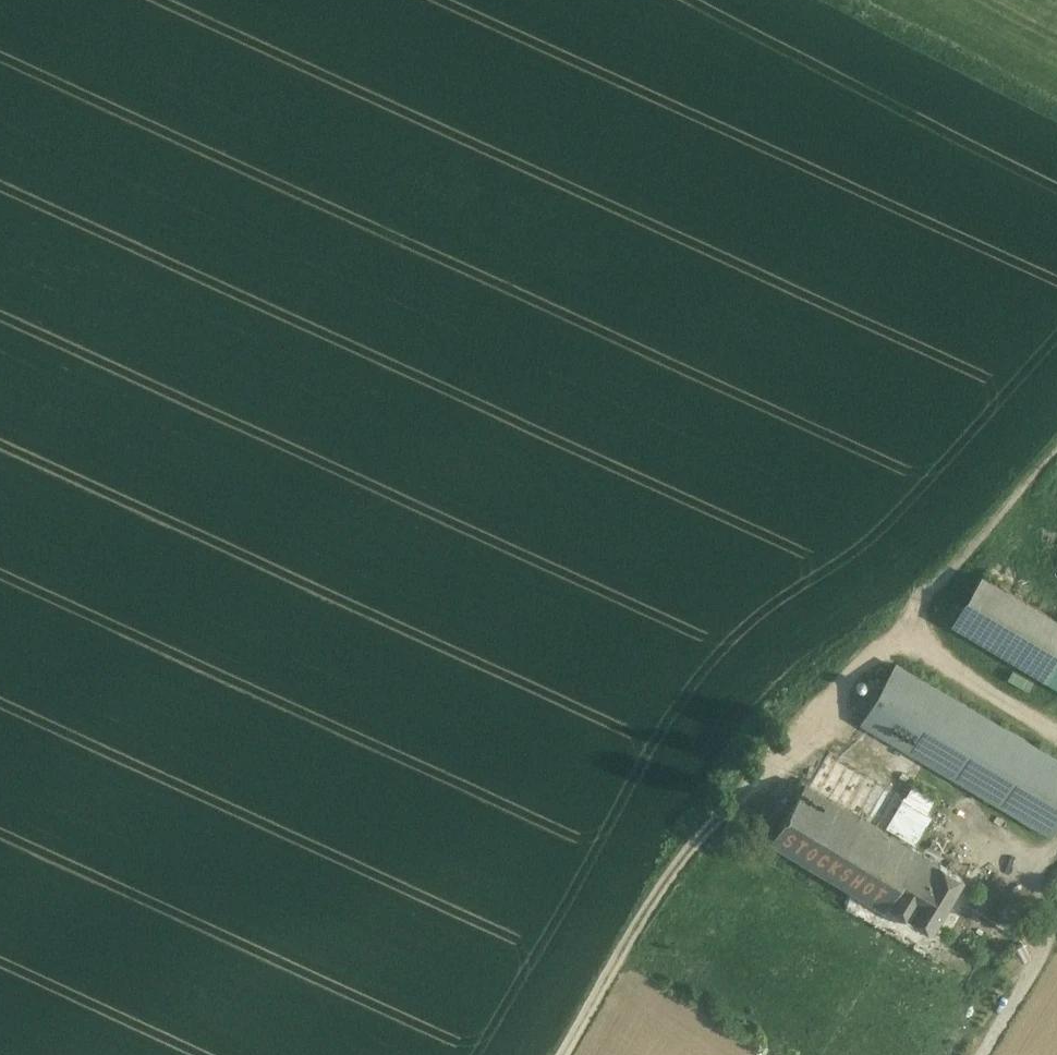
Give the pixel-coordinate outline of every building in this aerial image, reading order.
[(980,577),(949,629),(1056,693),(1056,622),(980,577)] [(896,664),(859,726),(1052,839),(1056,830),(1056,759),(896,664)] [(909,781),(881,829),(914,849),(934,815),(927,811),(935,797),(909,781)] [(881,829),(805,786),(772,843),(933,935),(966,878),(914,849),(881,829)]
